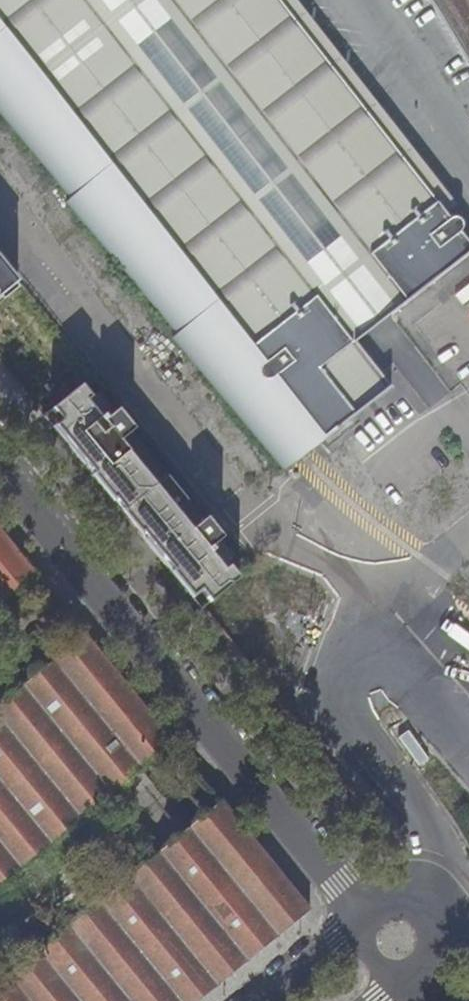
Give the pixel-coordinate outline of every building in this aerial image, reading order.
[(71,200),(66,204),(178,335),(173,339),(286,473),(303,454),(392,389),(356,343),(468,254),(468,247),(459,233),(459,223),(449,220),(364,113),(275,0),(0,0),(0,117),(71,200)] [(364,113),(373,107),(289,0),(275,0),(364,113)] [(26,280),(0,249),(0,302),(26,280)] [(468,377),(468,356),(457,339),(432,358),(455,388),(468,377)] [(85,383),(49,412),(207,606),(244,576),(233,562),(228,566),(212,547),(227,536),(211,516),(196,528),(124,439),(138,427),(122,407),(111,416),(108,412),(104,415),(91,399),(95,396),(85,383)] [(35,579),(39,576),(9,540),(0,528),(0,607),(35,579)] [(174,740),(146,707),(117,672),(86,634),(84,632),(0,701),(0,882),(174,740)] [(310,905),(297,890),(266,852),(236,817),(220,797),(0,978),(0,1000),(194,1000),(223,977),(252,953),(281,929),(310,905)]
